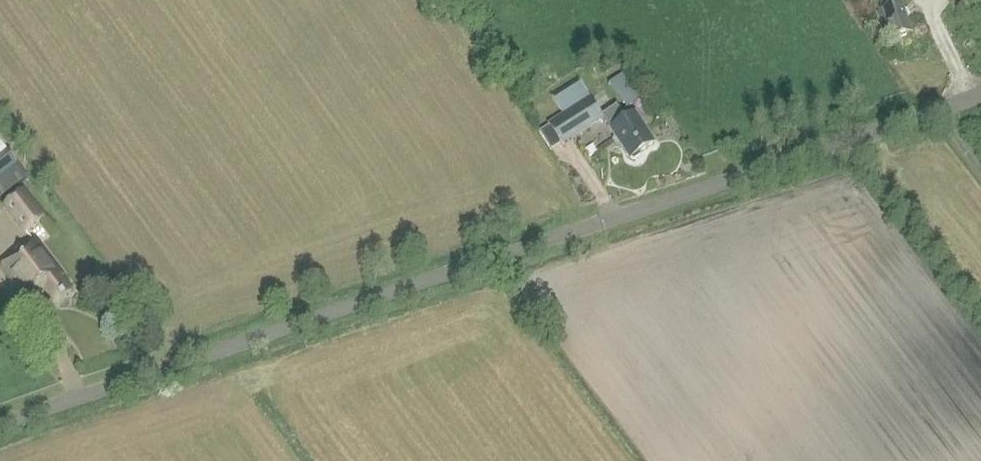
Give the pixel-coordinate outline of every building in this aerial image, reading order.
[(905,2),(901,3),(900,0),(881,0),(893,36),(914,30),(905,2)] [(623,73),(608,84),(627,109),(641,98),(623,73)] [(562,113),(589,97),(577,76),(550,92),(562,113)] [(630,158),(657,142),(640,112),(629,118),(620,104),(605,113),(595,96),(550,121),(563,143),(607,118),(630,158)] [(27,176),(0,142),(0,198),(27,176)] [(3,206),(24,234),(46,218),(25,189),(3,206)] [(57,304),(72,293),(61,279),(66,275),(40,239),(5,265),(32,302),(48,290),(57,304)]
